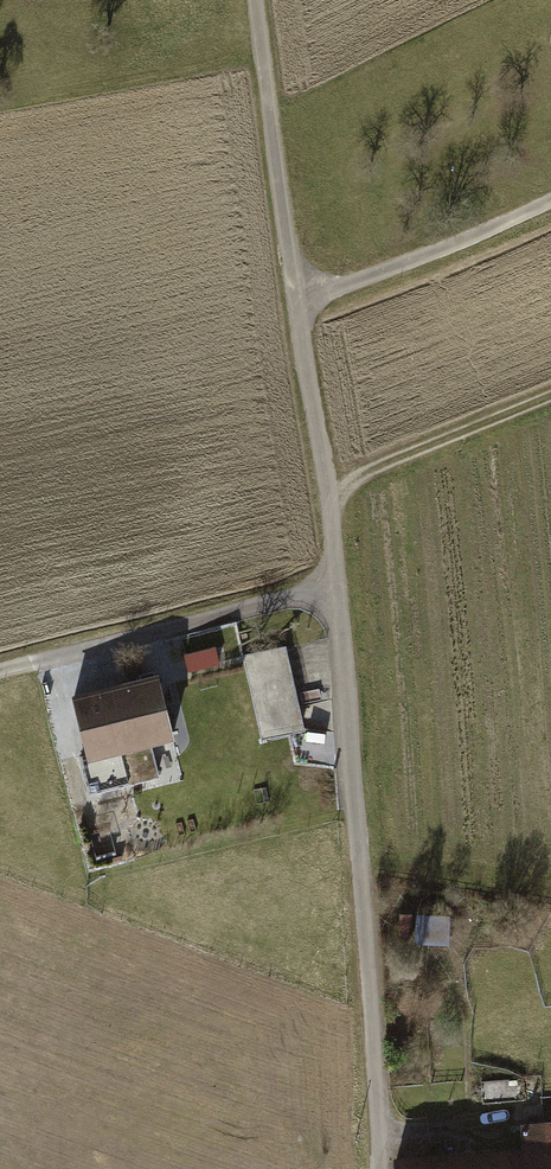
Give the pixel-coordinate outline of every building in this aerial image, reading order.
[(192,668),(221,661),(218,646),(189,652),(192,668)] [(245,657),(263,737),(301,729),(283,649),(245,657)] [(77,757),(88,797),(159,778),(151,748),(176,741),(159,676),(69,700),(84,755),(77,757)] [(417,949),(452,951),(454,923),(419,921),(417,949)] [(527,1125),(529,1150),(396,1158),(396,1168),(550,1168),(550,1123),(527,1125)]
